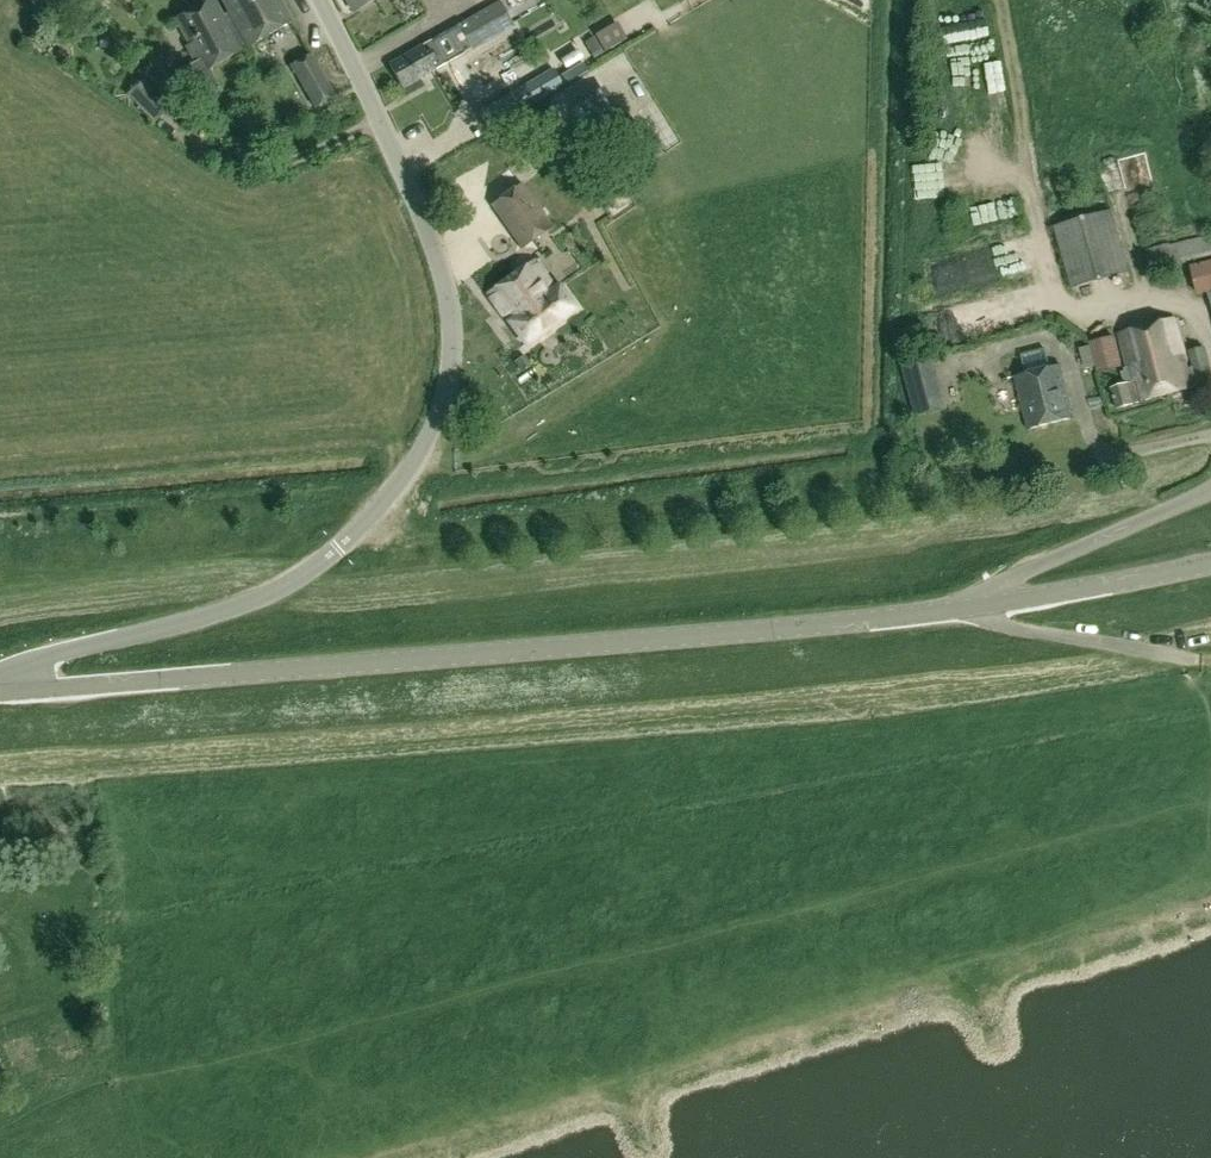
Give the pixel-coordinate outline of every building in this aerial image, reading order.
[(177,21),(200,62),(189,68),(195,78),(249,47),(292,23),(280,0),(222,0),(230,13),(223,17),(214,0),(177,21)] [(354,13),(376,0),(346,0),(354,13)] [(514,26),(507,14),(500,2),(500,1),(458,23),(459,25),(472,49),(514,26)] [(616,23),(595,35),(604,52),(626,39),(616,23)] [(460,55),(445,30),(388,64),(403,89),(460,55)] [(335,98),(312,57),(293,67),(316,109),(335,98)] [(550,74),(479,113),(486,127),(558,89),(550,74)] [(126,94),(154,123),(171,107),(143,78),(126,94)] [(647,155),(603,88),(570,107),(611,177),(647,155)] [(1161,197),(1160,172),(1142,173),(1143,198),(1161,197)] [(523,247),(550,227),(521,185),(493,205),(523,247)] [(1113,211),(1054,227),(1072,290),(1130,274),(1113,211)] [(1210,257),(1210,234),(1170,245),(1170,243),(1145,249),(1151,272),(1210,257)] [(525,344),(575,307),(559,285),(553,289),(534,261),(488,293),(510,321),(509,321),(525,344)] [(1190,266),(1197,296),(1210,293),(1210,261),(1190,266)] [(1192,387),(1191,384),(1195,383),(1196,385),(1210,382),(1210,376),(1205,345),(1188,349),(1192,368),(1187,369),(1173,318),(1120,333),(1134,381),(1111,388),(1117,408),(1192,387)] [(1124,372),(1115,342),(1090,348),(1099,379),(1114,377),(1124,372)] [(1015,376),(1029,429),(1032,434),(1044,437),(1067,431),(1077,423),(1060,364),(1051,368),(1046,353),(1022,359),(1025,375),(1015,376)] [(523,355),(513,362),(520,372),(530,364),(523,355)] [(946,413),(931,359),(901,367),(915,421),(932,420),(946,413)] [(403,520),(411,534),(428,523),(419,510),(403,520)]
